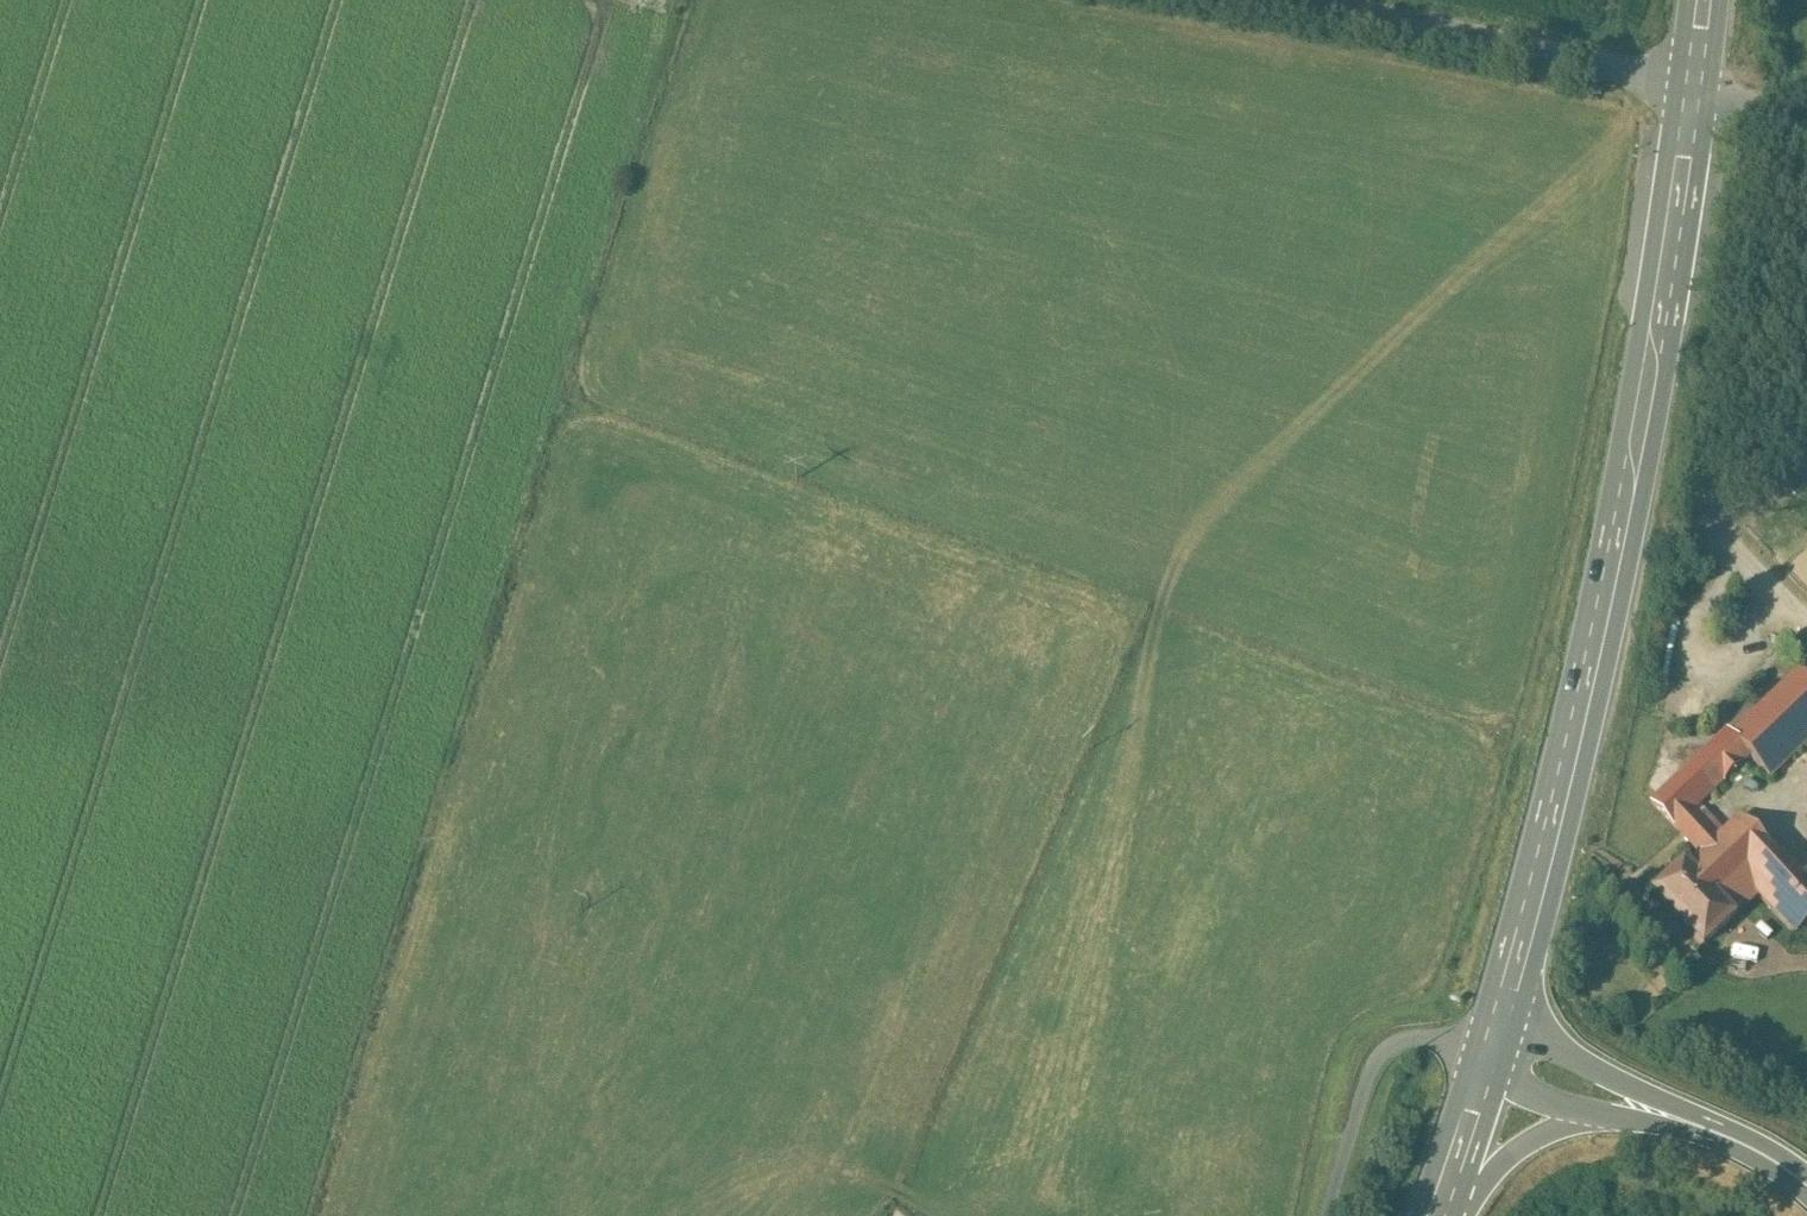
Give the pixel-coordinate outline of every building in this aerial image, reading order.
[(1732,733),(1750,754),(1769,774),(1806,738),(1806,676),(1800,668),(1732,733)] [(1727,727),(1651,799),(1701,852),(1719,835),(1693,807),(1750,754),(1732,733),(1727,727)] [(1689,863),(1725,902),(1748,880),(1796,930),(1806,920),(1806,864),(1789,845),(1779,855),(1741,814),(1719,835),(1701,852),(1689,863)] [(1689,863),(1686,859),(1654,889),(1678,913),(1677,913),(1694,931),(1695,930),(1705,940),(1720,926),(1711,915),(1725,902),(1689,863)]
